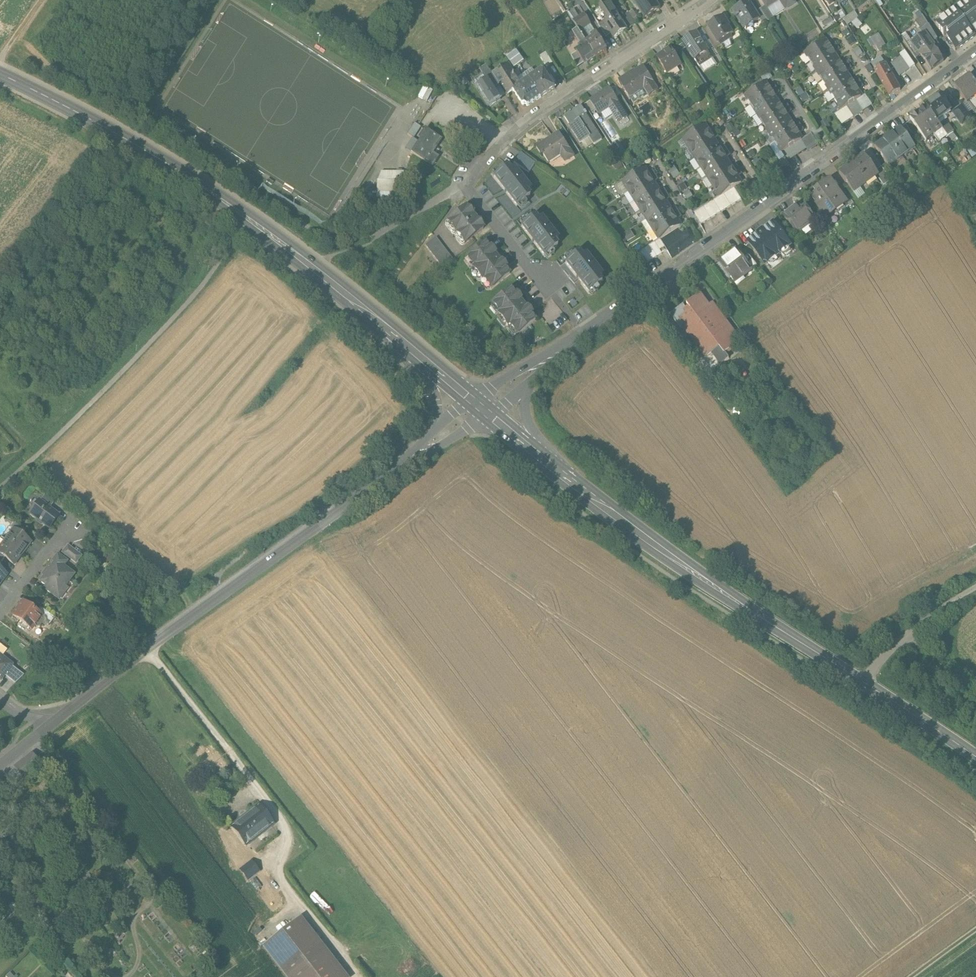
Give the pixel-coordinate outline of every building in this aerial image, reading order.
[(655,0),(637,0),(634,2),(644,18),(660,8),(655,0)] [(767,8),(780,0),(786,10),(795,4),(793,0),(762,0),(767,8)] [(955,9),(974,35),(975,33),(975,0),(967,0),(955,9)] [(609,12),(612,17),(617,14),(610,2),(603,7),(607,13),(609,12)] [(744,4),(734,10),(738,17),(737,18),(738,18),(740,17),(747,27),(760,19),(756,13),(750,4),(746,7),(744,4)] [(575,27),(579,33),(583,30),(591,25),(584,14),(580,17),(574,7),(566,12),(575,27)] [(974,35),(955,9),(936,24),(944,34),(947,32),(950,36),(947,38),(955,49),(974,35)] [(761,10),(756,13),(760,19),(762,22),(767,19),(761,10)] [(612,17),(604,22),(611,33),(614,38),(627,30),(617,14),(612,17)] [(722,16),(708,26),(718,43),(733,33),(722,16)] [(823,29),(834,21),(831,16),(819,23),(823,29)] [(611,33),(604,22),(603,21),(598,25),(606,37),(611,33)] [(910,39),(924,31),(919,24),(906,32),(910,39)] [(581,46),(586,43),(579,33),(575,27),(570,30),(581,46)] [(583,30),(579,33),(586,43),(596,58),(607,50),(596,33),(591,37),(592,38),(589,40),(583,30)] [(696,33),(683,41),(700,68),(713,59),(696,33)] [(880,48),(886,43),(878,33),(872,38),(880,48)] [(923,36),(913,44),(920,54),(931,68),(943,59),(939,52),(942,50),(934,39),(929,44),(923,36)] [(833,42),(830,44),(827,44),(825,40),(805,53),(811,63),(836,46),(833,42)] [(576,52),(583,64),(586,62),(587,64),(596,58),(586,43),(581,46),(580,50),(576,52)] [(916,57),(920,54),(913,44),(908,48),(916,57)] [(837,59),(835,56),(835,53),(839,51),(836,46),(811,63),(817,72),(837,59)] [(671,49),(657,58),(667,74),(681,65),(671,49)] [(518,50),(508,55),(513,66),(524,60),(518,50)] [(899,54),(910,69),(915,65),(905,50),(899,54)] [(571,56),(577,68),(583,64),(576,52),(571,56)] [(546,53),(540,57),(546,66),(552,63),(546,53)] [(871,63),(875,70),(885,64),(879,55),(877,57),(878,59),(871,63)] [(845,61),(842,63),(839,62),(837,59),(817,72),(823,81),(848,65),(845,61)] [(513,90),(522,104),(528,105),(541,97),(530,79),(521,85),(507,64),(500,68),(502,71),(503,74),(513,90)] [(885,64),(875,70),(890,95),(900,89),(885,64)] [(487,80),(488,80),(494,88),(499,85),(494,76),(486,65),(480,69),(487,80)] [(849,78),(847,74),(847,71),(851,69),(848,65),(823,81),(829,91),(849,78)] [(619,81),(618,81),(628,96),(643,87),(649,96),(658,91),(643,67),(634,73),(633,71),(633,72),(634,73),(620,82),(619,81)] [(530,79),(541,97),(555,88),(545,70),(530,79)] [(502,71),(494,76),(499,85),(506,95),(513,90),(503,74),(502,71)] [(966,101),(975,94),(975,84),(970,75),(955,86),(966,101)] [(857,79),(854,82),(851,81),(849,78),(829,91),(835,100),(860,84),(857,79)] [(487,80),(478,87),(480,91),(490,106),(500,99),(494,88),(488,80),(487,80)] [(773,85),(770,87),(767,86),(765,83),(745,96),(751,105),(776,89),(773,85)] [(861,96),(859,93),(859,90),(863,88),(860,84),(835,100),(841,109),(856,100),(861,96)] [(626,118),(616,103),(617,102),(609,89),(589,101),(597,115),(609,107),(619,123),(626,118)] [(777,102),(775,98),(776,95),(779,93),(776,89),(751,105),(757,115),(777,102)] [(926,106),(928,108),(936,121),(951,111),(948,107),(951,105),(948,100),(945,102),(940,96),(926,106)] [(838,111),(844,122),(863,110),(856,100),(841,109),(838,111)] [(786,104),(782,106),(779,105),(777,102),(757,115),(763,124),(788,108),(786,104)] [(956,109),(964,119),(970,115),(962,105),(956,109)] [(601,140),(585,115),(586,114),(585,112),(583,113),(580,107),(564,117),(569,125),(571,124),(573,128),(571,129),(580,143),(589,138),(594,145),(601,140)] [(789,120),(787,117),(788,114),(791,112),(788,108),(763,124),(769,133),(789,120)] [(928,108),(919,114),(933,134),(942,128),(936,121),(928,108)] [(840,124),(844,122),(838,111),(834,114),(840,124)] [(911,120),(919,131),(925,140),(933,134),(919,114),(911,120)] [(797,122),(794,124),(791,124),(789,120),(769,133),(775,143),(800,126),(797,122)] [(906,123),(913,134),(919,131),(911,120),(906,123)] [(408,132),(413,136),(421,126),(415,122),(408,132)] [(901,127),(908,138),(913,134),(906,123),(901,127)] [(948,125),(942,129),(947,136),(953,132),(948,125)] [(801,139),(799,136),(800,133),(803,131),(800,126),(775,143),(781,152),(782,151),(801,139)] [(712,129),(709,131),(706,130),(704,127),(684,139),(690,149),(715,133),(712,129)] [(875,146),(889,166),(915,147),(908,138),(901,127),(875,146)] [(442,140),(426,129),(420,137),(422,138),(413,151),(433,165),(438,157),(433,153),(442,140)] [(535,148),(540,155),(539,155),(541,157),(543,156),(547,162),(559,155),(564,163),(573,158),(568,150),(569,150),(558,133),(558,134),(559,135),(548,142),(547,141),(535,148)] [(716,146),(714,142),(714,140),(718,138),(715,133),(690,149),(695,159),(716,146)] [(811,133),(801,139),(782,151),(787,159),(806,147),(808,150),(818,144),(811,133)] [(727,152),(724,148),(721,150),(718,149),(716,146),(695,159),(701,168),(727,152)] [(529,171),(536,161),(521,151),(514,161),(529,171)] [(728,164),(725,161),(726,158),(729,156),(727,152),(701,168),(707,177),(728,164)] [(864,153),(839,172),(854,192),(877,175),(879,174),(876,170),(864,153)] [(739,171),(736,166),(732,169),(730,168),(728,164),(707,177),(713,187),(739,171)] [(882,166),(876,170),(879,174),(877,175),(884,185),(892,180),(882,166)] [(506,167),(494,177),(517,207),(530,198),(526,193),(531,190),(525,182),(523,183),(518,177),(520,176),(514,168),(510,171),(506,167)] [(378,169),(378,190),(403,190),(403,169),(378,169)] [(623,183),(629,192),(655,176),(652,172),(649,174),(646,173),(643,170),(623,183)] [(713,187),(719,196),(724,193),(729,190),(734,187),(740,184),(737,180),(738,177),(741,175),(739,171),(713,187)] [(629,192),(635,202),(656,189),(653,185),(654,183),(657,181),(655,176),(629,192)] [(821,191),(814,196),(819,203),(818,203),(827,216),(836,210),(834,207),(843,201),(844,200),(837,190),(830,180),(819,188),(821,191)] [(842,186),(837,190),(844,200),(843,201),(846,205),(852,200),(842,186)] [(734,187),(729,190),(736,201),(741,198),(734,187)] [(635,202),(641,211),(666,195),(664,191),(660,193),(658,192),(656,189),(635,202)] [(729,190),(724,193),(731,205),(736,201),(729,190)] [(719,196),(719,197),(725,208),(731,205),(724,193),(719,196)] [(641,211),(647,220),(667,208),(665,204),(666,201),(669,199),(666,195),(641,211)] [(719,197),(713,200),(720,211),(725,208),(719,197)] [(713,200),(708,203),(715,214),(720,211),(713,200)] [(708,203),(703,206),(710,217),(715,214),(708,203)] [(798,205),(783,216),(797,234),(815,220),(806,208),(802,211),(798,205)] [(703,206),(698,209),(705,220),(710,217),(703,206)] [(447,222),(464,244),(483,230),(475,220),(474,221),(472,218),(473,217),(466,208),(447,222)] [(647,220),(653,230),(678,214),(675,209),(672,212),(669,211),(667,208),(647,220)] [(698,209),(693,213),(700,224),(705,220),(698,209)] [(653,230),(659,239),(660,238),(679,227),(677,223),(677,220),(681,218),(678,214),(653,230)] [(534,217),(521,227),(545,257),(557,248),(554,244),(558,241),(552,233),(551,234),(546,227),(547,226),(541,218),(537,222),(534,217)] [(758,234),(748,241),(765,265),(791,245),(773,222),(763,230),(763,229),(757,233),(758,234)] [(655,242),(662,253),(667,249),(660,238),(659,239),(655,242)] [(436,239),(426,247),(443,269),(453,261),(436,239)] [(655,242),(650,245),(657,256),(662,253),(655,242)] [(474,267),(473,268),(473,270),(480,280),(483,280),(490,289),(510,275),(505,269),(506,266),(504,263),(501,263),(494,255),(495,255),(495,252),(492,249),(490,249),(485,243),(466,258),(474,267)] [(650,245),(645,248),(652,259),(657,256),(650,245)] [(645,248),(640,251),(647,262),(652,259),(645,248)] [(719,262),(734,283),(752,269),(744,258),(737,248),(719,262)] [(640,251),(634,255),(641,266),(647,262),(640,251)] [(578,254),(565,263),(589,293),(601,284),(598,280),(602,276),(596,269),(595,270),(590,263),(591,262),(585,255),(581,258),(578,254)] [(744,258),(752,269),(757,266),(749,255),(744,258)] [(499,314),(498,316),(506,326),(508,326),(509,326),(516,336),(535,321),(531,315),(532,312),(529,309),(526,309),(520,301),(520,300),(521,298),(518,294),(515,294),(511,289),(491,304),(499,314)] [(683,304),(670,314),(680,328),(682,327),(705,357),(712,352),(721,364),(729,358),(725,353),(737,343),(734,338),(737,336),(715,307),(710,310),(708,307),(709,306),(700,293),(687,303),(688,306),(686,308),(683,304)] [(55,502),(45,495),(40,501),(50,508),(55,502)] [(40,501),(30,514),(37,519),(37,521),(41,524),(43,523),(49,528),(59,515),(50,508),(40,501)] [(26,530),(13,521),(9,527),(13,530),(13,529),(22,535),(26,530)] [(22,535),(13,529),(13,530),(5,540),(23,553),(31,542),(22,535)] [(5,540),(0,547),(0,554),(5,558),(14,564),(23,553),(5,540)] [(81,556),(68,546),(63,552),(76,562),(81,556)] [(67,561),(58,555),(54,560),(56,562),(63,567),(67,561)] [(63,567),(56,562),(42,581),(47,585),(45,589),(53,595),(55,591),(58,593),(73,574),(63,567)] [(37,611),(23,601),(13,615),(32,629),(35,625),(37,627),(40,626),(43,623),(42,619),(40,618),(42,616),(42,615),(37,611)] [(55,617),(40,607),(37,611),(42,615),(42,616),(44,618),(45,621),(49,625),(55,617)] [(0,655),(0,679),(1,679),(4,675),(12,665),(12,664),(0,655)] [(24,675),(12,665),(4,675),(16,683),(24,675)] [(24,761),(15,767),(23,779),(32,772),(24,761)] [(259,805),(232,826),(246,845),(273,824),(259,805)] [(251,862),(241,870),(248,879),(259,871),(251,862)] [(294,922),(263,946),(287,976),(337,976),(294,922)]
